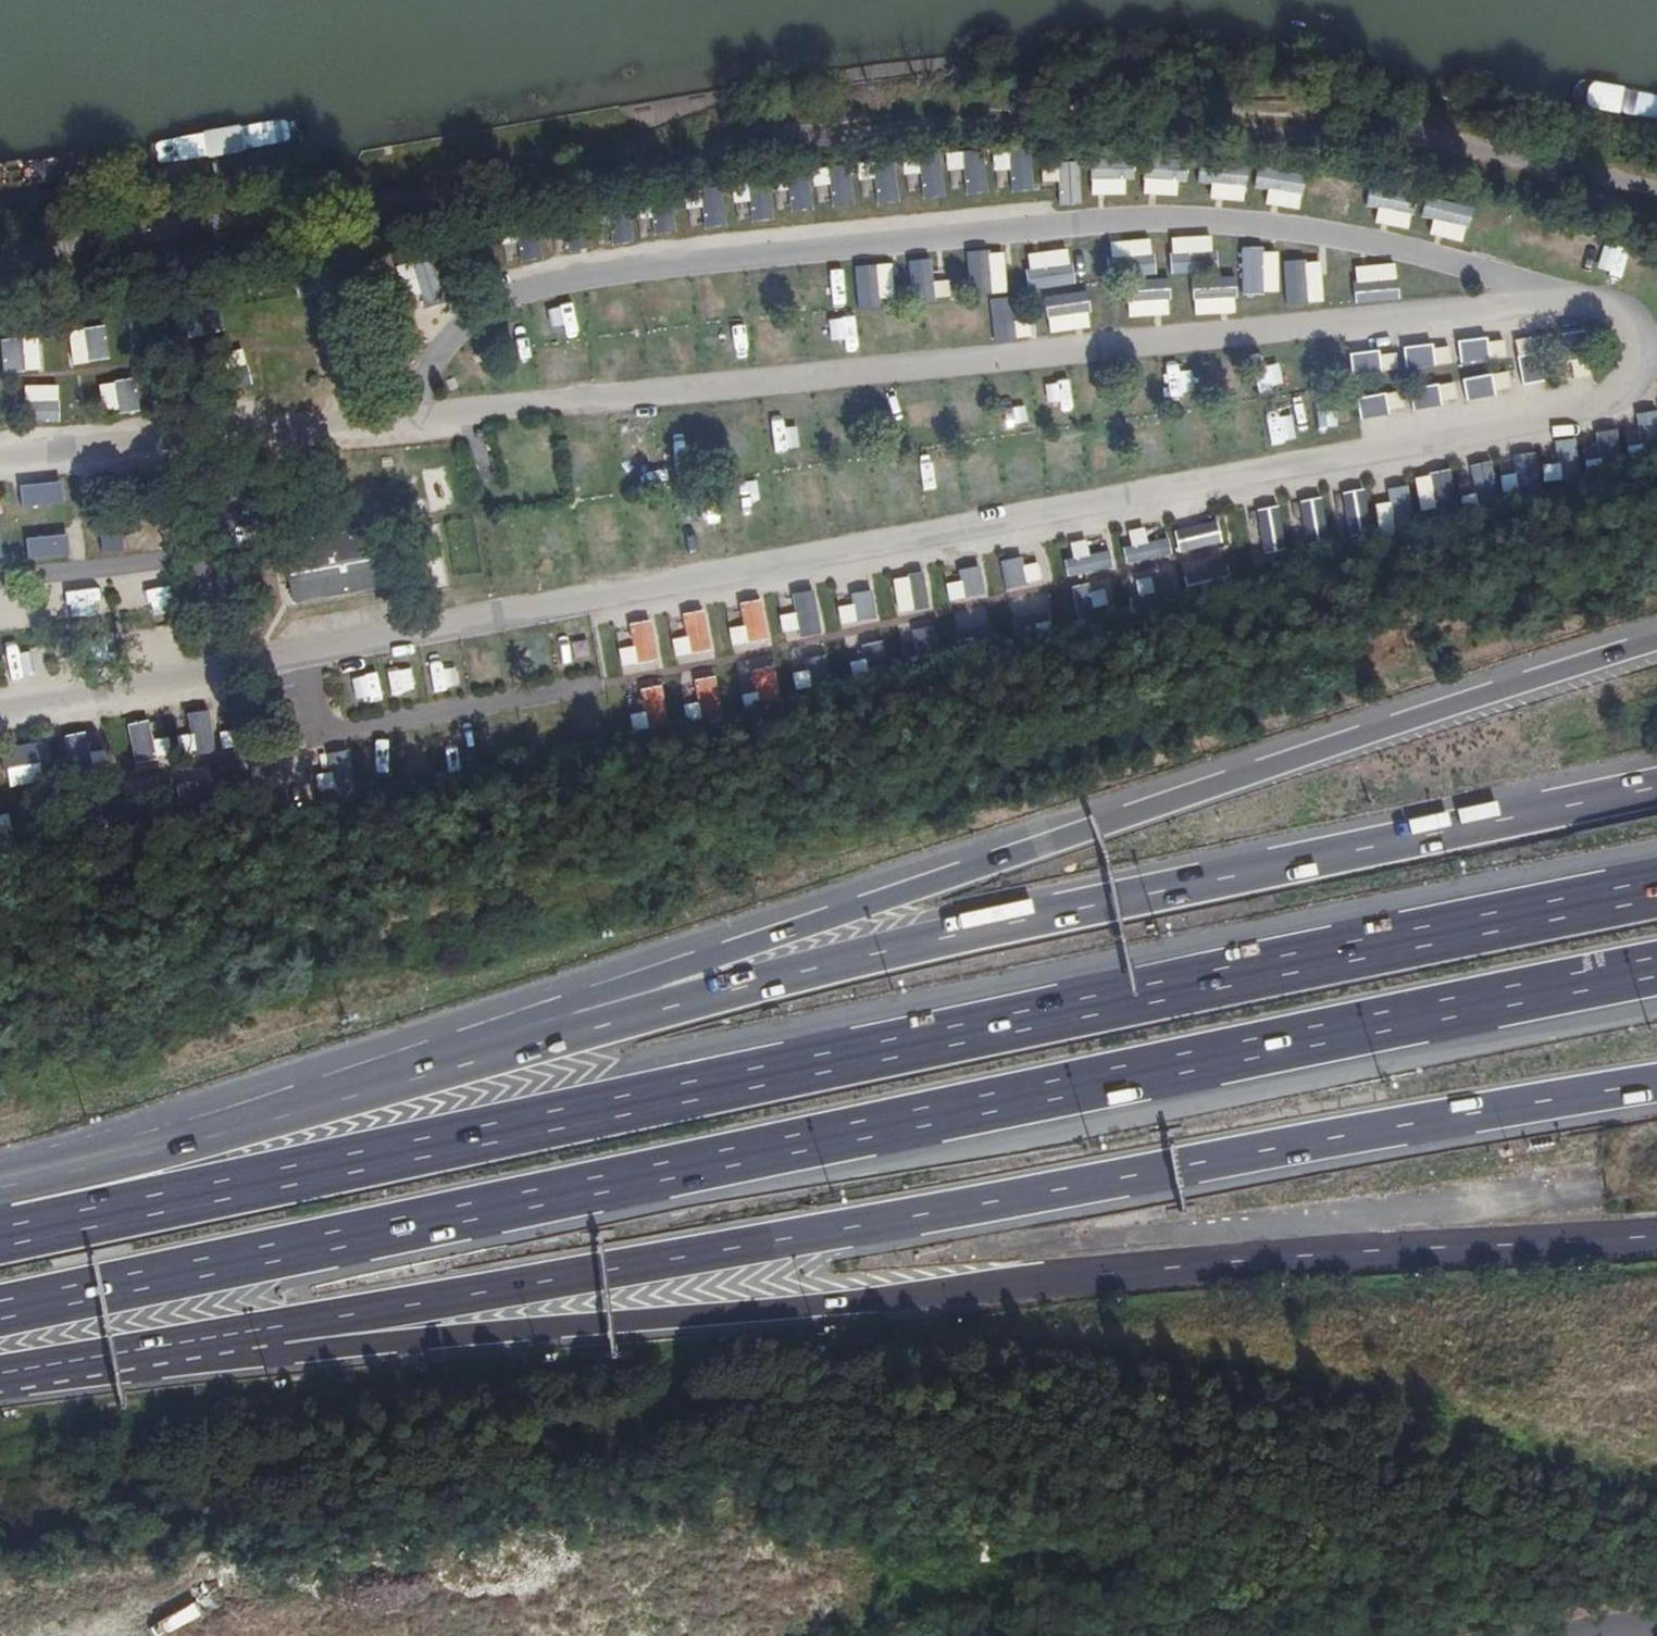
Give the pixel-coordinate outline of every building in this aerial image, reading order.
[(947,171),(960,169),(964,194),(987,191),(981,149),(944,154),(947,171)] [(1009,191),(1030,191),(1029,151),(990,152),(991,171),(1008,171),(1009,191)] [(919,198),(942,196),(938,154),(915,156),(919,198)] [(1141,180),(1184,181),(1185,159),(1142,157),(1141,180)] [(1090,159),(1091,196),(1111,196),(1111,180),(1132,179),(1132,158),(1090,159)] [(1198,161),(1197,182),(1246,184),(1247,164),(1198,161)] [(873,203),(895,202),(894,162),(873,163),(873,203)] [(1040,164),(1040,182),(1057,181),(1057,205),(1080,204),(1079,163),(1040,164)] [(1296,207),(1301,174),(1256,167),(1253,187),(1273,190),(1271,203),(1296,207)] [(785,171),(787,211),(810,210),(808,170),(785,171)] [(817,176),(818,185),(828,184),(831,206),(852,204),(849,173),(817,176)] [(1328,198),(1326,216),(1343,218),(1345,200),(1356,202),(1359,183),(1310,177),(1308,196),(1328,198)] [(748,202),(749,221),(771,221),(770,187),(732,188),(732,203),(748,202)] [(700,207),(701,227),(724,226),(722,191),(684,193),(685,208),(700,207)] [(1365,208),(1390,210),(1388,229),(1407,231),(1411,195),(1366,191),(1365,208)] [(1424,196),(1419,217),(1466,229),(1471,209),(1424,196)] [(669,201),(648,206),(654,235),(675,231),(669,201)] [(631,244),(630,209),(606,210),(607,245),(631,244)] [(585,226),(564,228),(566,251),(587,250),(585,226)] [(537,232),(516,235),(519,261),(540,258),(537,232)] [(1171,278),(1217,267),(1209,237),(1164,248),(1171,278)] [(1124,301),(1168,299),(1167,278),(1152,279),(1150,238),(1131,239),(1132,256),(1111,256),(1112,279),(1123,278),(1124,301)] [(1240,246),(1240,293),(1261,293),(1261,246),(1240,246)] [(1025,289),(1071,285),(1068,247),(1049,249),(1051,266),(1023,269),(1025,289)] [(1006,291),(1006,272),(989,272),(988,250),(967,251),(968,292),(1006,291)] [(910,301),(946,300),(946,281),(931,281),(930,259),(909,260),(910,301)] [(1304,259),(1281,261),(1285,304),(1322,301),(1321,283),(1306,284),(1304,259)] [(1393,263),(1374,264),(1374,279),(1351,280),(1352,302),(1394,301),(1393,263)] [(854,265),(856,310),(878,309),(876,264),(854,265)] [(806,273),(807,289),(789,290),(790,311),(847,308),(846,287),(825,288),(824,272),(806,273)] [(1194,317),(1210,315),(1208,299),(1235,296),(1233,276),(1190,281),(1194,317)] [(1047,333),(1064,331),(1063,314),(1088,312),(1086,291),(1043,295),(1047,333)] [(1013,298),(991,297),(989,339),(1011,340),(1013,298)] [(198,332),(220,331),(219,301),(197,302),(198,332)] [(557,365),(559,382),(582,379),(576,319),(559,321),(558,308),(544,310),(545,322),(526,324),(528,344),(540,343),(542,366),(557,365)] [(858,337),(858,317),(800,318),(800,339),(858,337)] [(738,321),(739,343),(795,341),(794,319),(738,321)] [(103,325),(80,328),(84,362),(107,359),(103,325)] [(1581,332),(1561,334),(1566,378),(1586,376),(1581,332)] [(1504,356),(1501,336),(1455,344),(1458,363),(1504,356)] [(20,371),(19,340),(0,341),(0,371),(20,371)] [(1430,343),(1400,348),(1404,370),(1434,364),(1430,343)] [(509,347),(514,386),(535,383),(530,344),(509,347)] [(511,385),(509,349),(472,350),(473,387),(511,385)] [(1348,375),(1377,372),(1375,350),(1346,353),(1348,375)] [(1533,355),(1514,360),(1521,384),(1540,378),(1533,355)] [(221,391),(249,385),(244,363),(216,369),(221,391)] [(1464,399),(1508,390),(1505,371),(1460,379),(1464,399)] [(133,377),(109,380),(114,414),(137,411),(133,377)] [(1411,406),(1453,401),(1451,383),(1409,388),(1411,406)] [(1354,397),(1356,416),(1399,412),(1397,392),(1354,397)] [(21,421),(57,423),(58,400),(22,399),(21,421)] [(799,431),(788,431),(788,420),(767,420),(768,462),(800,461),(799,431)] [(692,469),(691,437),(682,437),(682,427),(663,427),(663,470),(692,469)] [(742,502),(757,500),(755,482),(723,485),(728,532),(745,530),(742,502)] [(1407,485),(1388,487),(1393,526),(1413,523),(1407,485)] [(66,509),(66,488),(30,489),(31,510),(66,509)] [(1332,495),(1343,539),(1373,531),(1362,488),(1332,495)] [(1298,546),(1328,542),(1322,498),(1292,502),(1298,546)] [(1277,505),(1250,510),(1259,558),(1287,552),(1277,505)] [(1217,520),(1172,526),(1176,553),(1221,546),(1217,520)] [(29,523),(31,557),(54,556),(53,522),(29,523)] [(295,600),(382,583),(370,528),(283,546),(295,600)] [(1142,529),(1122,531),(1126,563),(1176,556),(1173,535),(1143,539),(1142,529)] [(1104,538),(1061,553),(1071,581),(1114,566),(1104,538)] [(1020,552),(1001,558),(1010,592),(1047,582),(1042,564),(1024,568),(1020,552)] [(1188,589),(1230,577),(1222,552),(1181,565),(1188,589)] [(958,566),(940,571),(948,604),(985,595),(981,576),(961,581),(958,566)] [(1126,576),(1131,603),(1180,593),(1175,567),(1126,576)] [(907,595),(894,596),(896,613),(927,609),(922,572),(905,574),(907,595)] [(1115,578),(1072,586),(1077,612),(1120,604),(1115,578)] [(792,613),(777,615),(781,637),(819,631),(812,590),(789,594),(792,613)] [(1048,627),(1037,596),(1010,606),(1020,636),(1048,627)] [(738,629),(725,629),(726,646),(762,644),(760,600),(737,601),(738,629)] [(992,643),(987,608),(957,613),(963,648),(992,643)] [(681,642),(669,642),(670,658),(705,658),(704,611),(680,612),(681,642)] [(907,662),(938,657),(933,621),(901,625),(907,662)] [(886,671),(886,637),(848,638),(848,672),(886,671)] [(828,686),(828,651),(799,651),(799,686),(828,686)] [(713,668),(681,674),(691,721),(723,715),(713,668)] [(628,683),(632,730),(667,727),(663,680),(628,683)] [(198,713),(175,716),(181,760),(203,757),(198,713)] [(145,724),(127,725),(131,771),(149,769),(145,724)] [(107,771),(102,745),(88,747),(85,730),(62,735),(71,779),(107,771)] [(7,790),(47,791),(49,740),(9,739),(7,790)] [(350,759),(316,760),(317,803),(351,803),(350,759)] [(127,802),(160,801),(159,779),(127,780),(127,802)]
